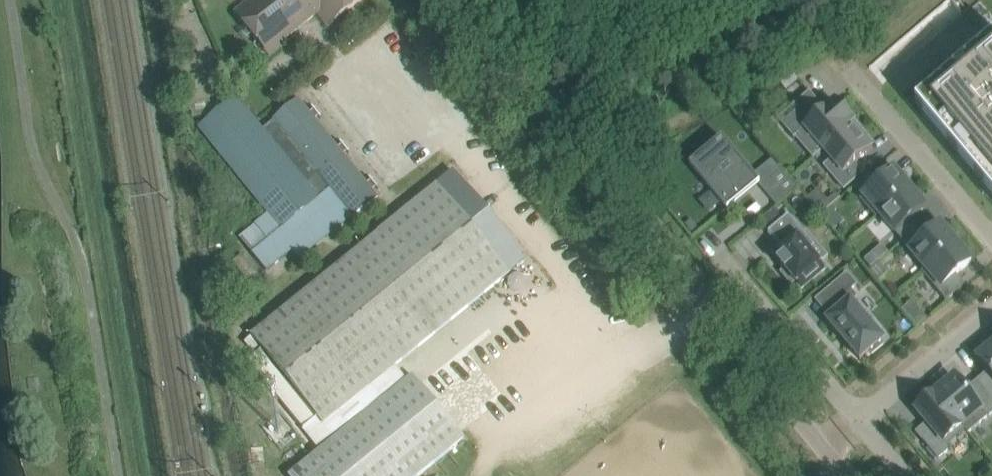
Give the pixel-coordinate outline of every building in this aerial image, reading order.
[(245,4),(234,13),(269,56),(285,44),(282,41),(317,13),(328,27),(361,0),(242,0),(245,4)] [(988,45),(928,95),(934,102),(923,111),(949,142),(955,136),(965,147),(958,153),(975,174),(982,168),(991,179),(985,185),(991,194),(991,50),(988,45)] [(825,111),(810,93),(806,96),(797,104),(801,109),(796,114),(795,113),(786,121),(787,122),(785,123),(780,118),(779,119),(788,129),(788,128),(795,136),(792,138),(794,139),(804,130),(803,129),(805,128),(823,149),(812,158),(813,159),(824,150),(853,125),(854,124),(835,102),(825,111)] [(378,196),(298,98),(261,128),(236,97),(198,128),(268,213),(255,224),(267,239),(251,252),(266,271),(292,251),(299,260),(378,196)] [(857,162),(872,148),(866,141),(869,138),(860,127),(857,130),(853,125),(824,150),(832,159),(825,166),(844,189),(863,172),(855,163),(856,162),(857,162)] [(760,181),(723,138),(692,164),(729,208),(760,181)] [(781,168),(760,186),(776,205),(797,187),(781,168)] [(909,188),(894,170),(878,183),(870,173),(855,186),(864,195),(859,199),(875,218),(880,214),(879,214),(909,188)] [(322,424),(394,366),(526,260),(454,172),(251,336),(263,350),(322,424)] [(924,206),(909,188),(879,214),(880,214),(902,241),(917,229),(909,220),(924,206)] [(813,191),(807,198),(825,213),(831,207),(813,191)] [(775,208),(762,219),(768,226),(781,216),(775,208)] [(815,246),(788,214),(768,231),(781,248),(777,252),(783,258),(778,262),(784,270),(781,272),(791,284),(795,281),(801,289),(825,269),(809,250),(815,246)] [(956,243),(940,225),(925,238),(917,229),(902,241),(925,268),(926,269),(956,243)] [(921,271),(946,300),(964,284),(956,274),(971,261),(956,243),(926,269),(925,268),(921,271)] [(232,262),(257,293),(266,286),(241,254),(232,262)] [(856,285),(847,274),(828,290),(837,301),(839,299),(844,305),(828,319),(827,319),(826,320),(827,321),(859,358),(858,358),(860,360),(861,359),(861,358),(869,351),(872,354),(883,344),(881,341),(882,340),(882,341),(883,340),(882,338),(882,339),(871,326),(875,323),(865,311),(861,314),(851,301),(856,297),(850,290),(856,285)] [(977,358),(991,376),(991,346),(977,358)] [(394,366),(322,424),(263,350),(248,363),(321,451),(289,475),(417,475),(464,438),(413,376),(406,381),(394,366)] [(954,377),(935,394),(961,426),(968,433),(991,413),(991,399),(983,389),(972,398),(954,377)] [(991,399),(991,382),(983,389),(991,399)] [(935,394),(916,410),(934,431),(922,440),(937,459),(949,449),(943,441),(961,426),(935,394)]
